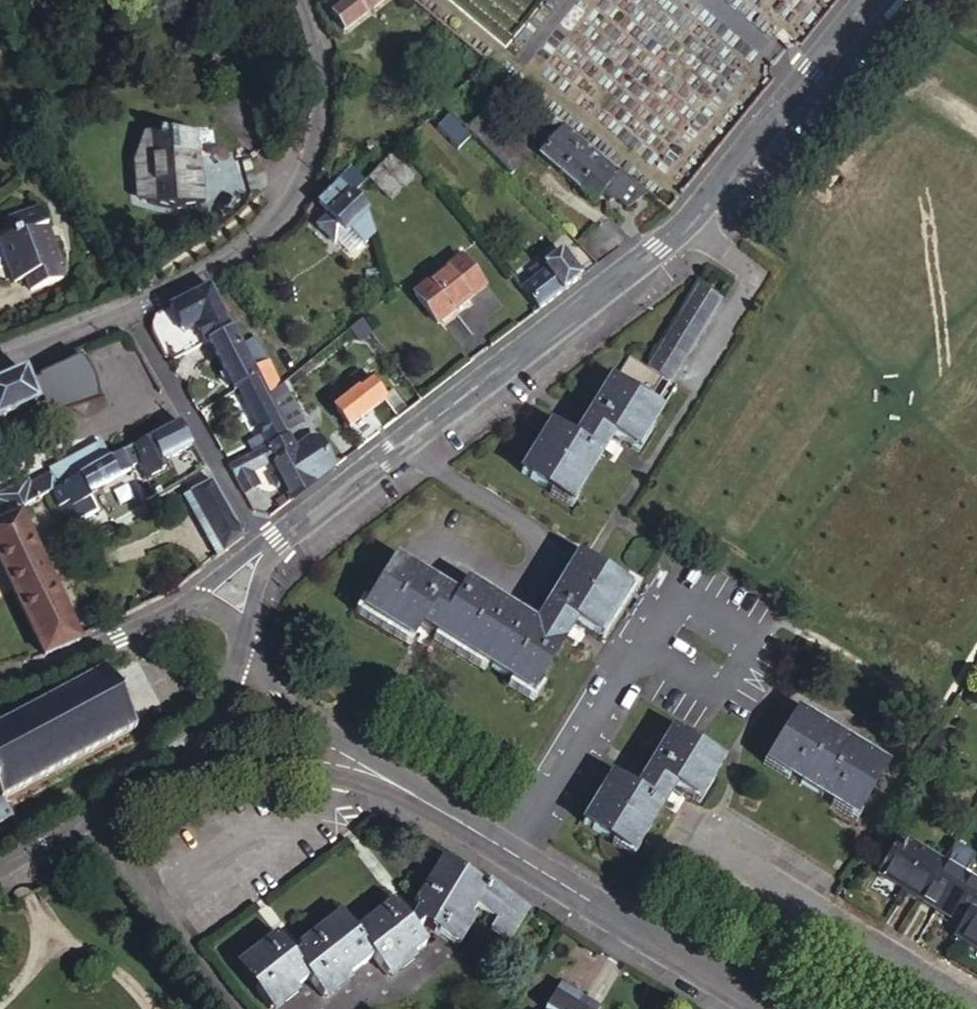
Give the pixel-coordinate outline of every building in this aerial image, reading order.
[(348,32),(388,0),(322,0),(348,32)] [(501,71),(496,67),(491,74),(496,78),(501,71)] [(489,112),(471,131),(513,175),(532,156),(489,112)] [(568,125),(559,118),(554,125),(563,132),(568,125)] [(588,141),(568,125),(563,132),(561,135),(579,151),(588,141)] [(134,131),(135,205),(202,203),(200,130),(134,131)] [(610,177),(579,151),(561,135),(541,157),(594,201),(601,192),(612,179),(610,177)] [(619,166),(588,141),(579,151),(610,177),(619,166)] [(372,220),(376,236),(378,234),(374,217),(368,209),(406,174),(421,161),(406,144),(351,194),(372,220)] [(644,187),(619,166),(610,177),(612,179),(601,192),(608,199),(615,198),(626,206),(636,199),(635,197),(644,187)] [(342,184),(329,196),(319,205),(328,216),(316,227),(332,245),(350,230),(364,246),(376,236),(372,220),(351,194),(342,184)] [(648,190),(644,187),(635,197),(636,199),(648,190)] [(0,236),(0,251),(13,281),(23,276),(29,289),(68,273),(40,206),(10,218),(15,230),(0,236)] [(567,253),(583,274),(592,268),(576,247),(567,253)] [(511,272),(540,307),(583,274),(567,253),(565,249),(548,261),(551,266),(547,269),(541,261),(532,267),(527,260),(523,263),(519,258),(514,261),(518,266),(511,272)] [(439,324),(487,288),(465,259),(416,294),(439,324)] [(215,344),(238,332),(222,303),(213,285),(179,302),(158,315),(156,325),(157,332),(165,347),(188,335),(185,328),(191,325),(195,331),(200,328),(210,346),(215,344)] [(188,335),(195,331),(191,325),(185,328),(188,335)] [(238,332),(215,344),(242,394),(244,393),(262,383),(265,382),(250,353),(238,332)] [(667,366),(657,360),(634,346),(619,372),(614,369),(577,429),(556,416),(528,465),(559,484),(563,478),(582,489),(620,426),(639,437),(652,417),(655,419),(666,400),(652,391),(667,366)] [(271,393),(283,384),(271,362),(261,347),(250,353),(265,382),(271,393)] [(78,351),(0,384),(0,420),(91,381),(78,351)] [(354,424),(388,397),(374,379),(372,380),(367,374),(357,382),(362,388),(339,406),(354,424)] [(258,452),(290,434),(262,383),(244,393),(265,429),(250,437),(258,452)] [(293,426),(307,419),(295,399),(282,406),(293,426)] [(168,462),(195,446),(181,422),(136,445),(141,455),(147,454),(152,463),(164,457),(168,462)] [(290,434),(258,452),(231,467),(246,493),(260,484),(254,473),(276,461),(297,499),(317,483),(290,434)] [(314,437),(300,446),(319,481),(337,467),(325,439),(314,437)] [(109,458),(101,442),(51,469),(53,473),(59,485),(109,458)] [(141,455),(136,445),(109,458),(59,485),(48,492),(59,512),(62,510),(74,504),(77,508),(80,507),(86,521),(99,513),(92,500),(94,499),(91,494),(132,473),(131,471),(144,464),(141,455)] [(144,464),(145,467),(152,463),(147,454),(141,455),(144,464)] [(59,485),(53,473),(31,485),(37,497),(48,492),(59,485)] [(28,479),(0,494),(0,506),(8,523),(24,516),(29,501),(37,497),(31,485),(28,479)] [(249,538),(217,482),(188,498),(220,555),(222,558),(249,538)] [(79,541),(92,531),(86,521),(80,507),(77,508),(74,504),(62,510),(78,542),(79,541)] [(8,523),(0,506),(0,528),(8,523)] [(24,516),(8,523),(0,528),(0,562),(43,655),(80,638),(79,635),(24,516)] [(628,581),(583,554),(544,617),(474,577),(465,592),(402,555),(390,574),(374,602),(422,630),(429,619),(445,629),(447,624),(495,652),(493,656),(523,673),(525,669),(542,679),(579,616),(599,628),(628,581)] [(135,727),(119,698),(102,667),(0,723),(0,822),(12,815),(3,798),(135,727)] [(864,809),(892,762),(803,708),(775,754),(796,767),(793,772),(840,801),(843,796),(864,809)] [(716,779),(728,759),(677,728),(641,787),(617,773),(587,823),(620,842),(624,835),(642,846),(681,783),(700,794),(711,776),(716,779)] [(924,902),(946,865),(905,840),(883,877),(924,902)] [(487,886),(484,891),(439,863),(408,911),(411,913),(405,922),(390,903),(351,934),(338,917),(294,951),(296,955),(289,960),(273,939),(234,970),(265,1008),(275,1008),(308,984),(321,1000),(373,961),(387,978),(426,948),(416,936),(423,925),(453,943),(474,909),(492,920),(489,926),(508,938),(526,909),(487,886)] [(946,865),(924,902),(967,929),(976,912),(976,884),(946,865)] [(960,940),(976,950),(976,912),(967,929),(960,940)] [(556,988),(543,1008),(590,1008),(556,988)]
